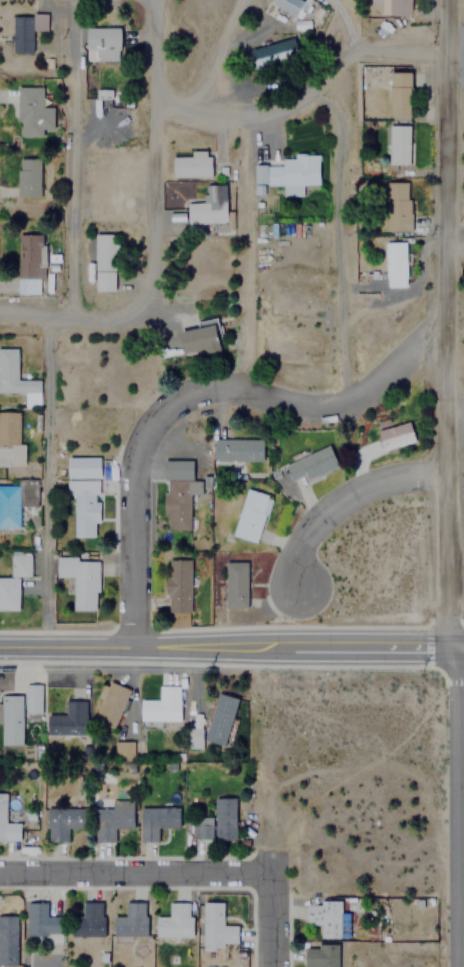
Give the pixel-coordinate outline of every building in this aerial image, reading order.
[(295,16),(303,0),(273,0),(271,4),(295,16)] [(410,15),(410,0),(381,0),(381,15),(410,15)] [(46,12),(10,13),(11,51),(31,51),(31,30),(47,30),(46,12)] [(85,60),(120,60),(120,26),(85,26),(85,60)] [(297,56),(291,35),(247,49),(253,69),(297,56)] [(389,116),(409,116),(409,71),(389,71),(389,116)] [(41,106),(41,85),(17,85),(17,136),(42,136),(42,128),(52,128),(52,106),(41,106)] [(408,164),(408,124),(387,124),(387,164),(408,164)] [(209,176),(209,149),(188,149),(188,155),(170,155),(170,176),(209,176)] [(265,184),(281,184),(280,195),(300,195),(300,183),(317,183),(317,154),(280,153),(280,164),(265,164),(265,184)] [(17,196),(39,196),(39,157),(17,157),(17,196)] [(383,181),(384,230),(409,230),(408,181),(383,181)] [(225,222),(225,183),(203,184),(203,201),(185,202),(186,223),(225,222)] [(92,233),(93,290),(115,290),(114,233),(92,233)] [(43,271),(43,234),(18,234),(18,271),(43,271)] [(404,286),(404,241),(383,241),(383,286),(404,286)] [(38,293),(38,276),(16,276),(16,293),(38,293)] [(183,354),(203,350),(205,359),(221,356),(216,324),(179,330),(183,354)] [(17,348),(0,348),(0,393),(23,393),(23,407),(39,407),(39,379),(17,379),(17,348)] [(0,412),(0,466),(20,466),(20,412),(0,412)] [(416,443),(410,422),(378,430),(384,451),(416,443)] [(263,439),(214,439),(214,461),(263,461),(263,439)] [(339,468),(330,445),(285,464),(292,482),(306,476),(308,481),(339,468)] [(99,457),(68,457),(68,478),(99,478),(99,457)] [(164,460),(165,524),(190,523),(190,494),(201,494),(201,481),(193,481),(192,460),(164,460)] [(73,497),(73,537),(98,537),(97,480),(67,480),(67,497),(73,497)] [(19,485),(0,485),(0,528),(19,528),(19,485)] [(257,543),(271,495),(246,488),(233,536),(257,543)] [(29,577),(29,551),(10,551),(10,577),(0,577),(0,611),(18,611),(18,577),(29,577)] [(73,610),(97,610),(97,558),(56,558),(56,577),(73,577),(73,610)] [(166,559),(165,614),(191,614),(191,559),(166,559)] [(225,609),(247,609),(248,562),(226,562),(225,609)] [(115,728),(129,690),(107,681),(92,719),(115,728)] [(40,684),(25,684),(25,703),(40,703),(40,684)] [(180,721),(180,686),(159,686),(159,701),(140,701),(140,721),(180,721)] [(237,698),(216,693),(205,742),(226,747),(237,698)] [(0,696),(0,745),(22,745),(22,696),(0,696)] [(46,715),(46,736),(86,735),(85,701),(65,701),(65,715),(46,715)] [(5,793),(0,793),(0,841),(19,841),(19,823),(5,823),(5,793)] [(236,838),(235,796),(213,796),(214,818),(192,818),(192,839),(236,838)] [(140,840),(157,840),(157,827),(179,827),(179,806),(140,806),(140,840)] [(67,841),(67,828),(86,828),(86,808),(47,808),(47,841),(67,841)] [(94,841),(114,841),(114,828),(133,828),(133,808),(94,808),(94,841)] [(71,916),(71,935),(103,935),(103,901),(82,901),(82,916),(71,916)] [(113,916),(113,935),(146,935),(146,901),(125,901),(125,916),(113,916)] [(156,915),(156,937),(191,937),(191,901),(168,901),(168,915),(156,915)] [(223,901),(203,901),(203,950),(223,950),(223,943),(237,943),(237,925),(222,925),(223,901)] [(347,937),(347,913),(340,913),(340,901),(306,901),(306,924),(319,924),(319,937),(347,937)] [(60,934),(60,916),(47,916),(47,902),(27,902),(27,934),(60,934)] [(16,965),(16,916),(0,916),(0,965),(16,965)] [(338,944),(304,944),(304,966),(317,966),(338,966),(338,944)]
